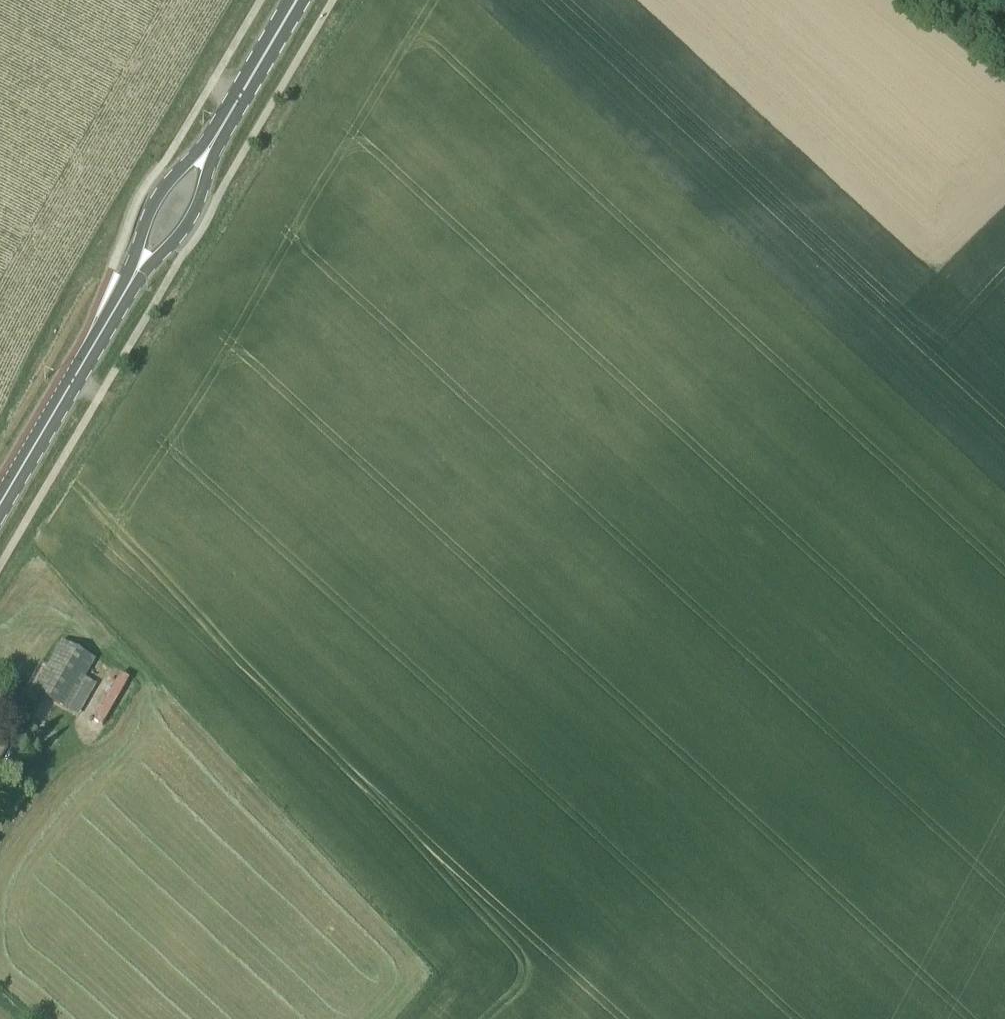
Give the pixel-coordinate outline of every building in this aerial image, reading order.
[(97,659),(64,639),(34,690),(78,716),(97,683),(87,677),(97,659)] [(9,747),(0,741),(0,762),(9,747)]
